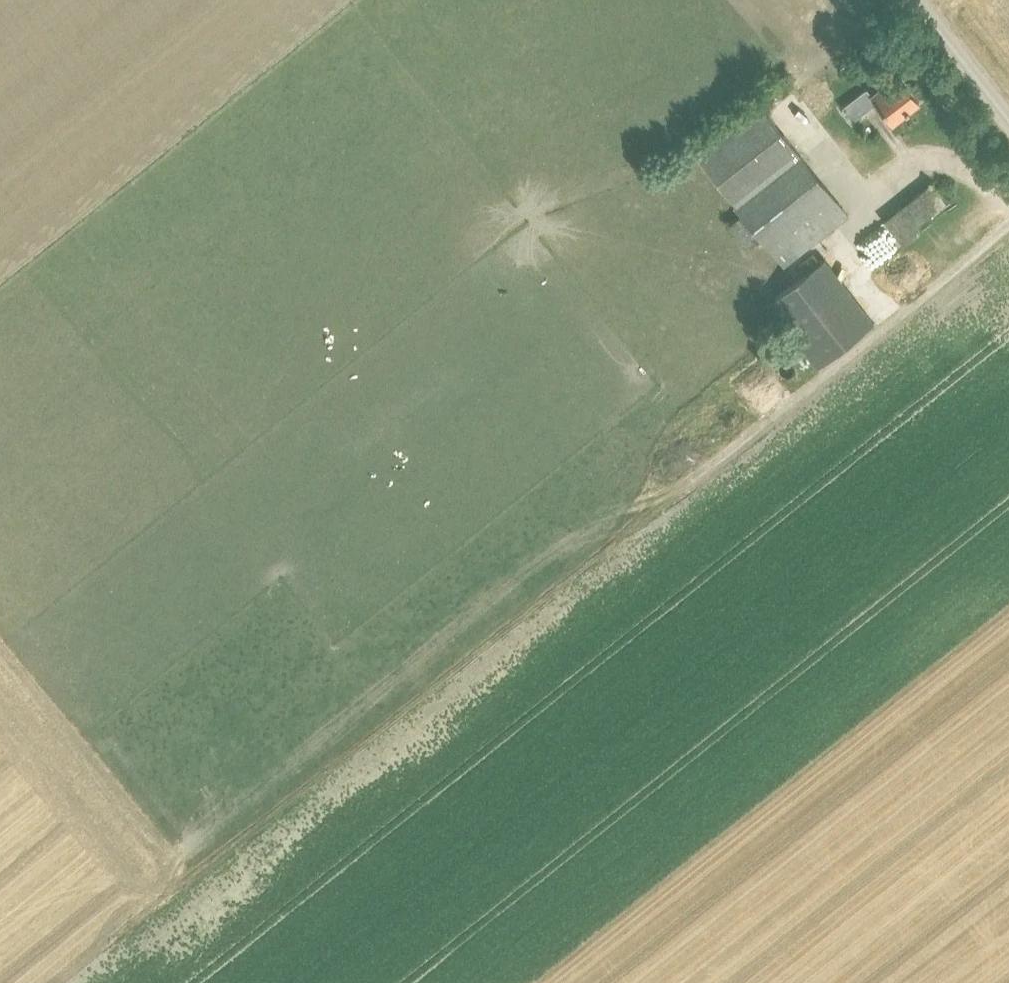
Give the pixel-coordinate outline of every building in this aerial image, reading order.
[(894,122),(919,102),(902,79),(888,90),(885,85),(873,94),(868,88),(843,107),(854,121),(878,102),(894,122)] [(697,155),(744,214),(729,225),(749,251),(764,239),(785,266),(849,215),(802,156),(761,105),(697,155)] [(915,226),(946,202),(931,183),(884,220),(904,246),(920,233),(915,226)] [(818,367),(875,322),(825,259),(768,303),(818,367)] [(538,526),(539,537),(554,535),(553,525),(538,526)]
